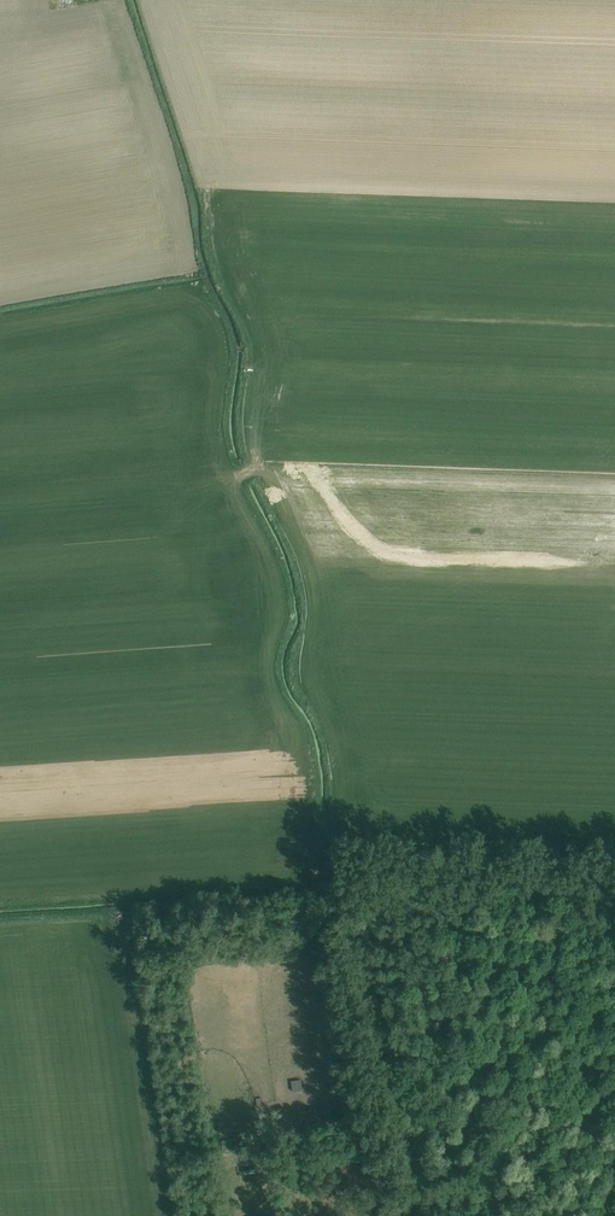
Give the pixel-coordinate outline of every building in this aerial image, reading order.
[(294,1089),(303,1088),(303,1077),(294,1077),(294,1089)] [(246,1167),(247,1176),(259,1175),(258,1165),(246,1167)]
